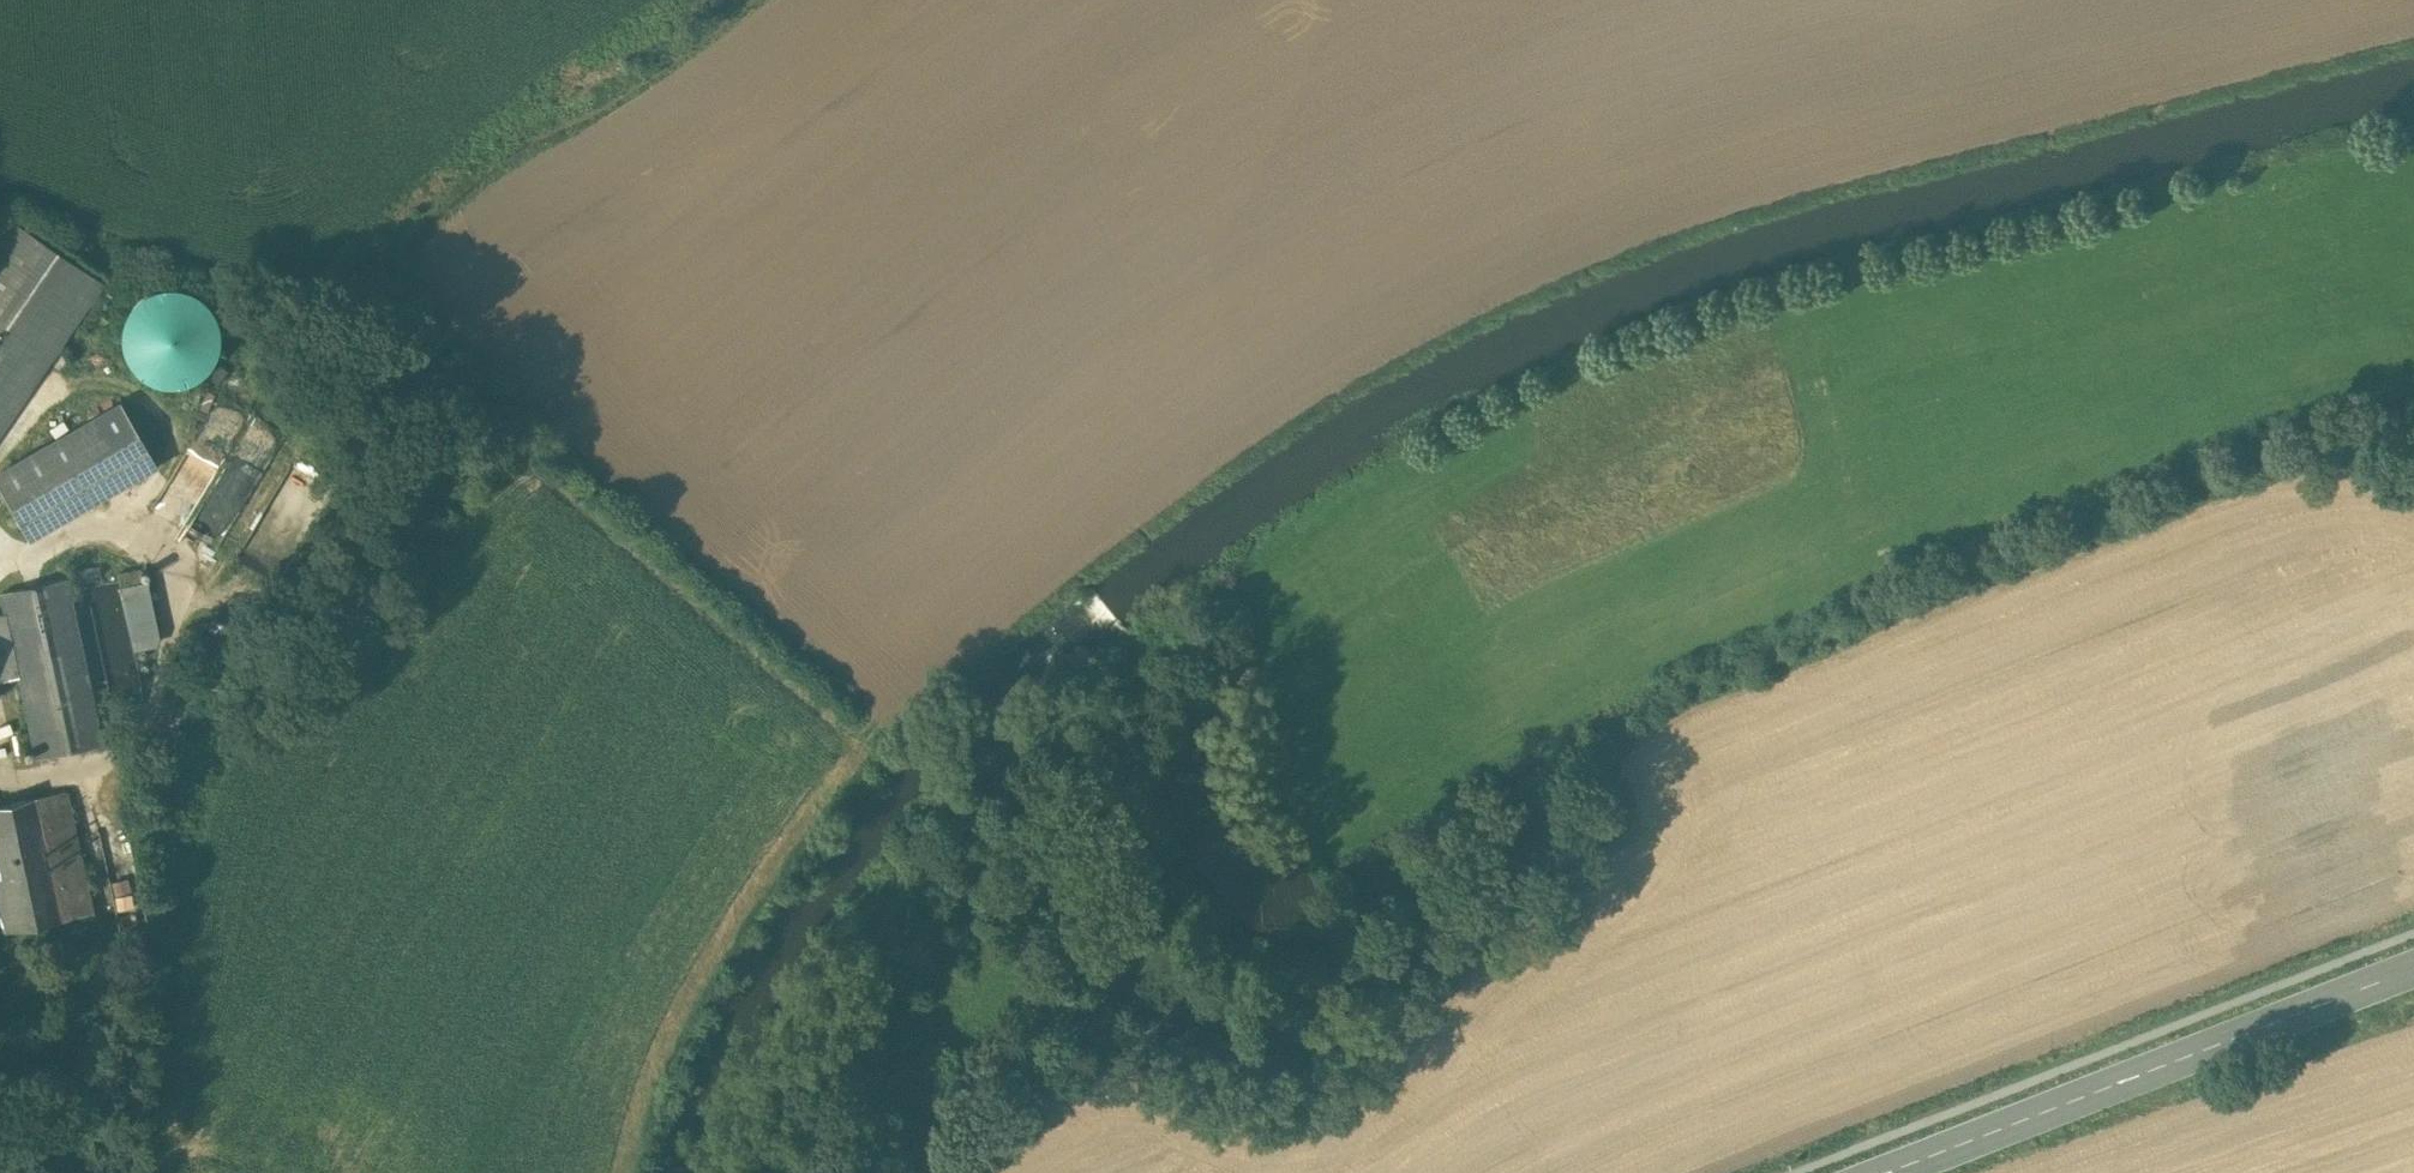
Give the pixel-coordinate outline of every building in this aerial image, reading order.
[(0,238),(0,430),(101,282),(12,221),(0,238)] [(156,383),(172,385),(187,382),(201,375),(211,363),(218,349),(220,334),(217,319),(204,300),(187,290),(172,287),(156,289),(142,296),(131,307),(124,321),(122,336),(124,351),(131,365),(142,376),(156,383)] [(0,472),(0,487),(30,539),(157,466),(122,404),(0,472)] [(64,578),(2,591),(34,744),(36,754),(37,755),(99,742),(64,578)] [(149,585),(122,590),(135,654),(162,649),(149,585)] [(34,744),(21,747),(24,757),(36,754),(34,744)] [(0,803),(0,897),(6,927),(91,909),(65,789),(0,803)]
